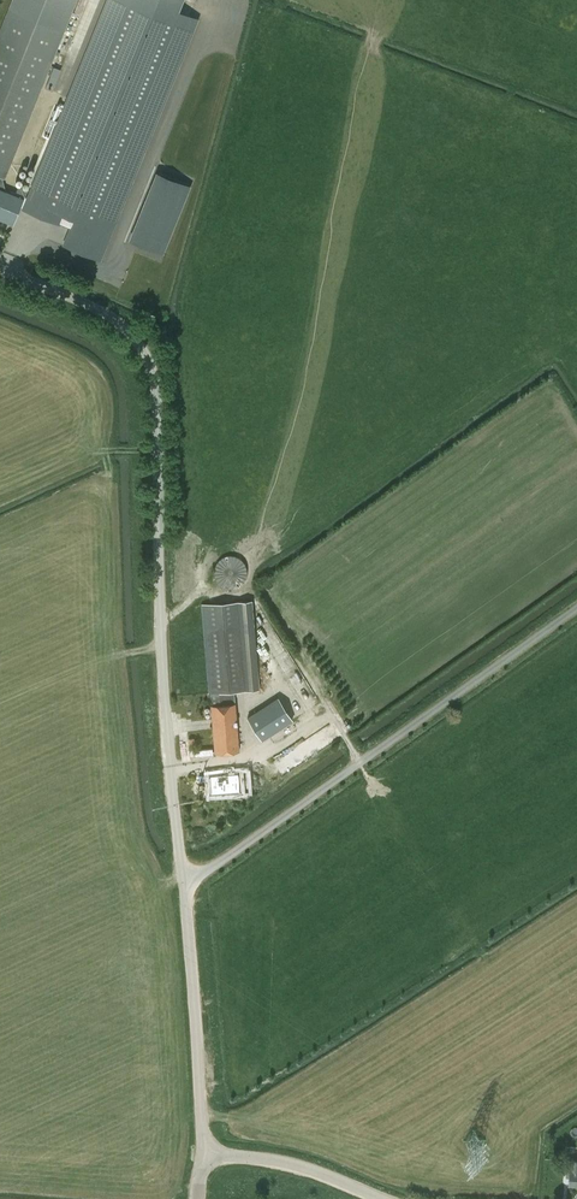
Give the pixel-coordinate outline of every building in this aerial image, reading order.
[(0,32),(0,176),(3,177),(5,178),(77,0),(13,0),(0,32)] [(23,198),(20,207),(24,208),(24,209),(59,223),(72,228),(65,245),(99,259),(197,18),(176,10),(180,0),(109,0),(29,197),(24,195),(23,198)] [(54,67),(46,87),(53,90),(61,69),(54,67)] [(13,223),(23,198),(11,193),(13,190),(8,188),(6,192),(6,191),(3,177),(0,176),(0,217),(13,223)] [(189,188),(158,176),(131,242),(162,255),(189,188)] [(232,555),(228,555),(224,556),(220,559),(217,562),(215,566),(214,570),(214,574),(216,578),(218,582),(221,585),(225,587),(229,588),(233,588),(238,587),(241,584),(244,581),(246,577),(247,573),(247,569),(246,565),(244,561),(241,558),(237,556),(232,555)] [(251,600),(202,604),(209,693),(210,692),(211,704),(215,752),(239,751),(234,690),(258,688),(251,600)] [(292,719),(285,708),(264,722),(257,711),(248,717),(262,739),(292,719)] [(210,793),(239,791),(238,772),(209,774),(210,793)] [(570,1168),(569,1184),(576,1185),(576,1169),(570,1168)]
